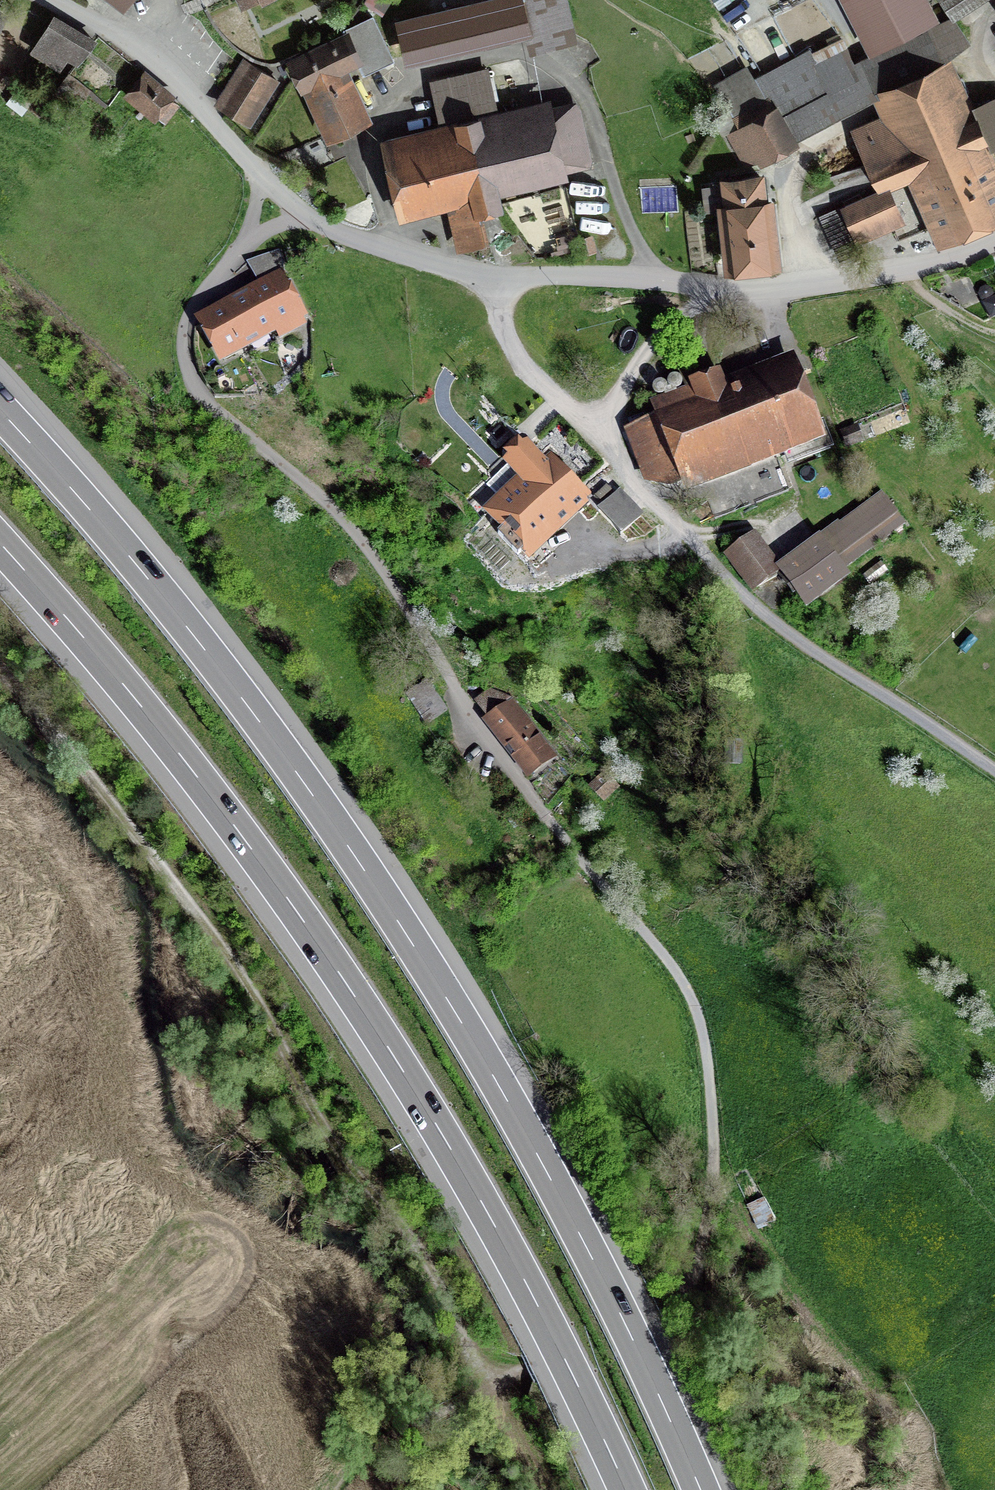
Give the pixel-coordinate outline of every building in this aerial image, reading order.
[(403,29),(410,60),(565,24),(559,0),(528,0),(403,29)] [(871,56),(936,23),(925,0),(842,0),(871,56)] [(970,0),(943,0),(951,12),(970,0)] [(293,62),(303,83),(357,58),(363,73),(393,59),(373,16),(343,30),(347,37),(293,62)] [(94,42),(57,19),(36,52),(57,65),(65,53),(78,61),(94,42)] [(847,57),(818,67),(832,95),(855,83),(855,77),(847,57)] [(243,121),(271,77),(250,64),(222,108),(243,121)] [(994,180),(990,181),(940,67),(884,92),(893,113),(854,132),(879,188),(845,203),(858,233),(897,215),(884,185),(919,170),(945,231),(994,209),(994,182),(994,180)] [(146,78),(133,93),(155,112),(168,96),(146,78)] [(313,94),(331,131),(360,118),(343,81),(313,94)] [(586,161),(575,107),(393,151),(405,203),(450,193),(462,249),(485,244),(478,212),(497,207),(491,183),(586,161)] [(740,128),(749,141),(779,124),(770,109),(740,128)] [(787,138),(779,124),(749,141),(759,159),(769,152),(768,149),(787,138)] [(734,264),(769,259),(759,177),(724,181),(734,264)] [(297,311),(299,310),(281,278),(202,322),(219,354),(274,324),(281,337),(304,324),(297,311)] [(630,433),(648,479),(668,484),(781,441),(789,462),(828,447),(820,426),(812,429),(790,372),(726,396),(718,376),(696,385),(691,371),(680,375),(686,390),(656,402),(663,420),(630,433)] [(860,440),(855,429),(844,433),(849,444),(860,440)] [(528,445),(509,463),(524,479),(490,511),(505,527),(498,535),(518,555),(552,522),(556,526),(587,496),(546,455),(542,459),(528,445)] [(804,603),(845,573),(842,569),(903,523),(882,495),(780,570),(804,603)] [(754,585),(774,569),(752,540),(732,555),(754,585)] [(410,695),(426,721),(440,712),(424,686),(410,695)] [(515,700),(493,690),(476,702),(529,771),(547,757),(509,706),(515,700)] [(602,777),(592,786),(600,796),(610,787),(602,777)]
